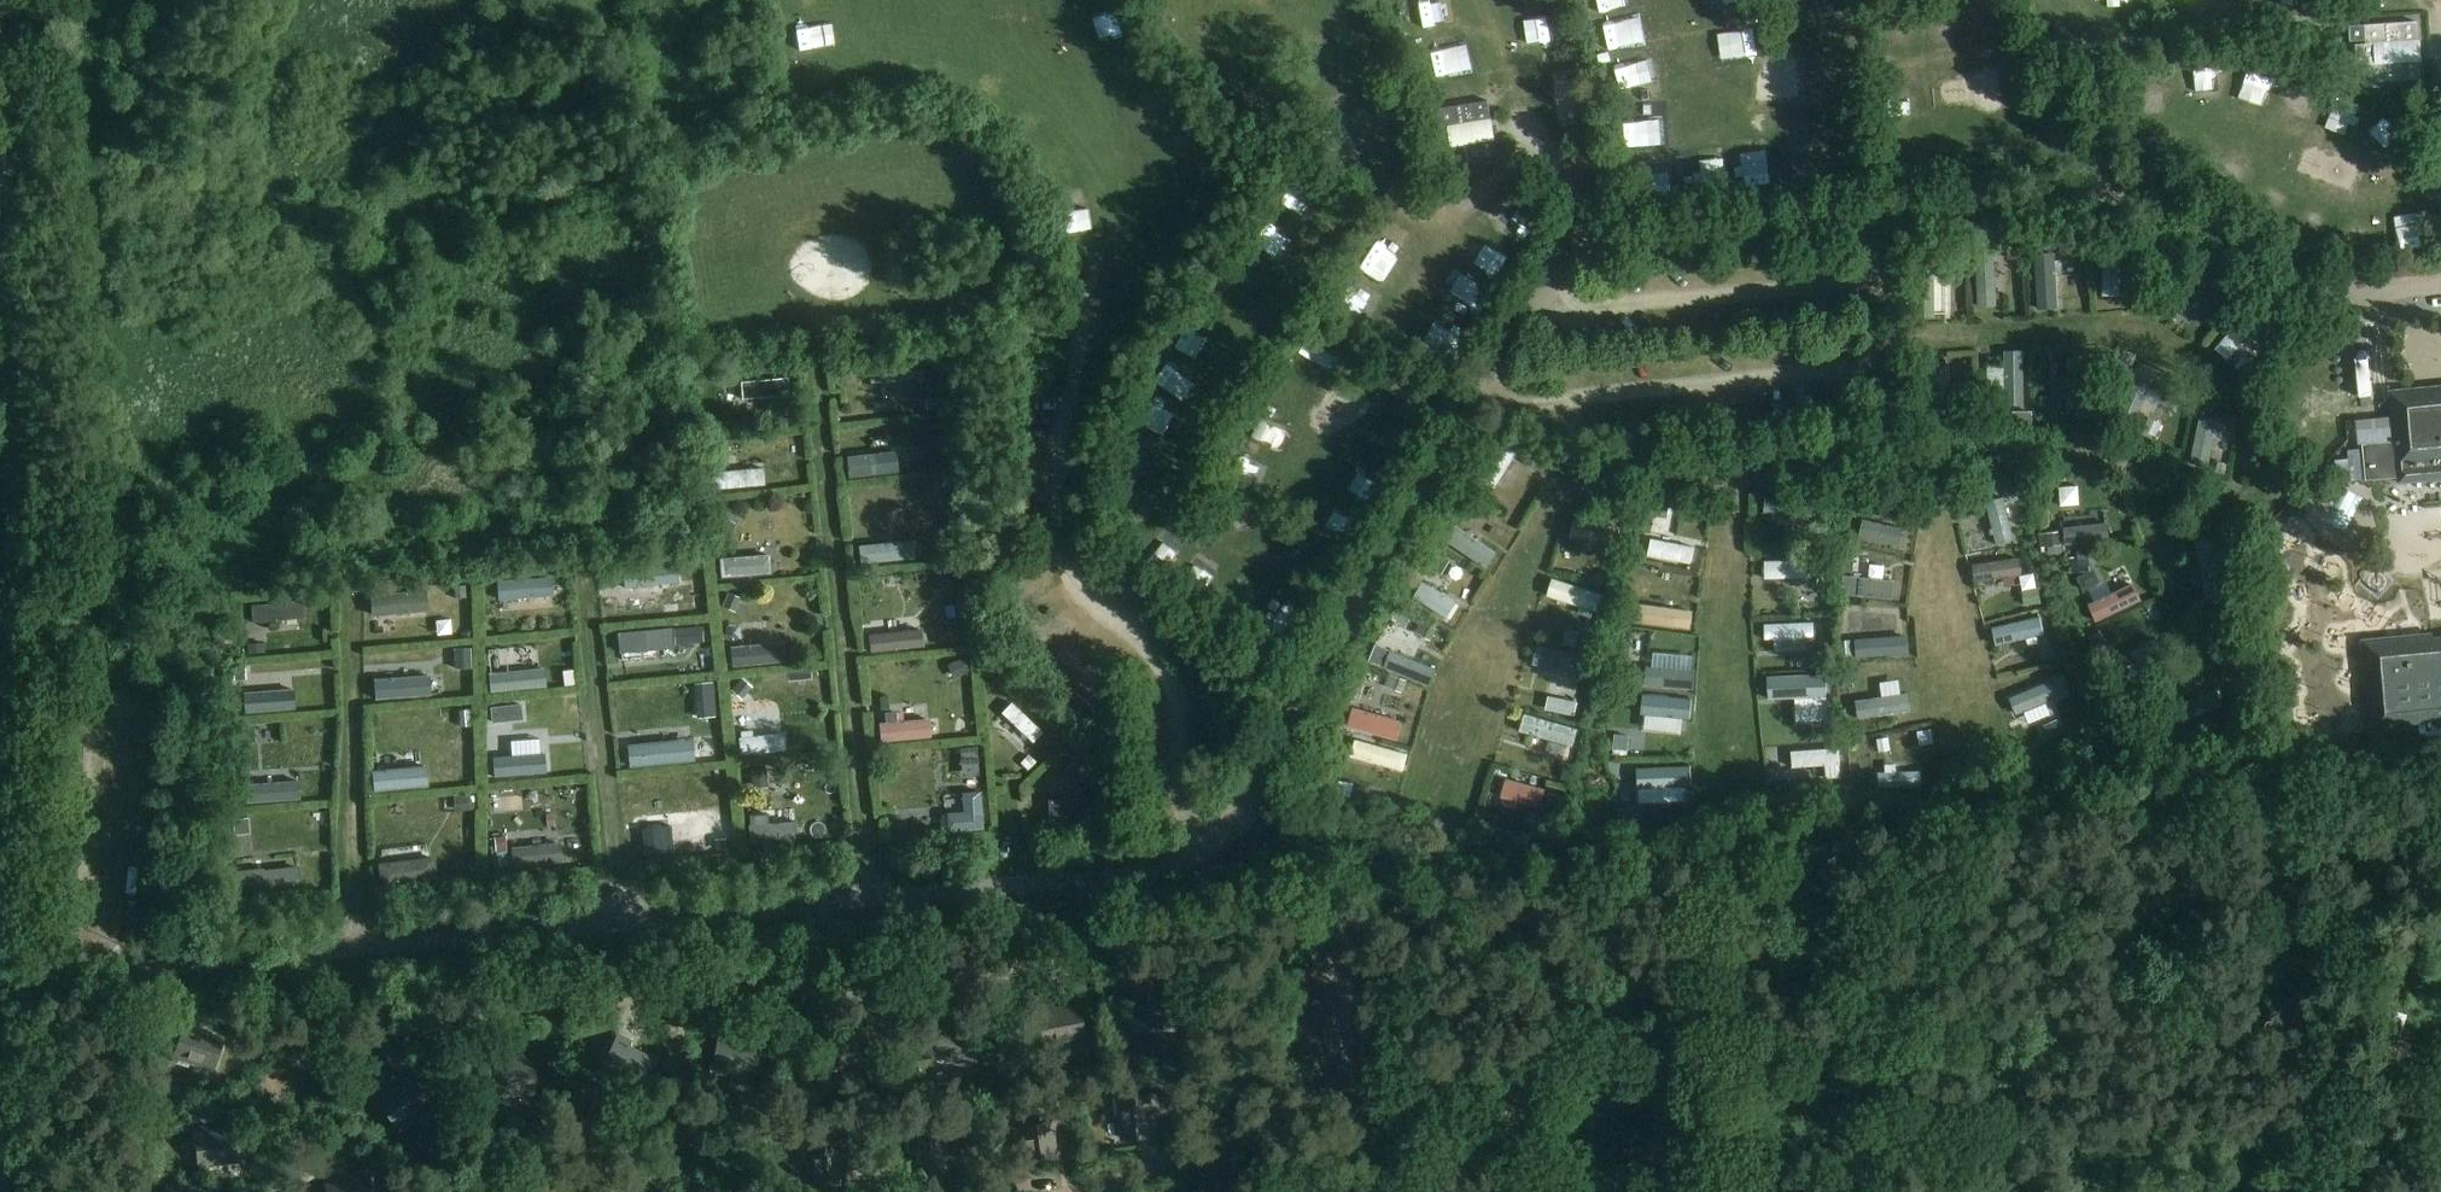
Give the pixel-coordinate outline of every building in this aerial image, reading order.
[(2417,79),(2415,21),(2363,22),(2365,81),(2417,79)] [(1990,80),(1952,90),(1958,111),(1996,101),(1990,80)] [(2285,95),(2274,113),(2294,124),(2305,106),(2285,95)] [(1499,159),(1490,101),(1439,108),(1447,166),(1499,159)] [(2055,235),(2055,250),(2072,250),(2072,234),(2055,235)] [(2131,236),(2131,249),(2143,249),(2143,236),(2131,236)] [(1917,259),(1929,260),(1930,245),(1917,245),(1917,259)] [(2034,310),(2056,308),(2053,272),(2031,274),(2034,310)] [(2120,279),(2100,279),(2101,309),(2121,308),(2120,279)] [(2222,291),(2232,299),(2241,287),(2231,279),(2222,291)] [(2223,369),(2240,354),(2230,342),(2212,357),(2223,369)] [(937,380),(865,383),(866,394),(937,392),(937,380)] [(2395,477),(2396,483),(2440,478),(2440,386),(2393,391),(2389,391),(2394,441),(2362,444),(2365,480),(2395,477)] [(2138,413),(2147,420),(2161,404),(2152,396),(2138,413)] [(922,401),(922,412),(936,412),(936,401),(922,401)] [(781,413),(782,424),(793,423),(793,412),(781,413)] [(927,424),(928,440),(945,438),(944,423),(927,424)] [(710,446),(711,464),(723,463),(723,451),(721,452),(721,445),(710,446)] [(2194,461),(2203,468),(2213,456),(2204,448),(2194,461)] [(1516,459),(1515,461),(1530,470),(1535,463),(1537,459),(1522,450),(1516,459)] [(1498,455),(1481,497),(1504,506),(1521,464),(1498,455)] [(892,462),(845,470),(848,490),(896,483),(892,462)] [(764,481),(712,482),(713,503),(765,501),(764,481)] [(930,488),(935,498),(947,492),(942,482),(930,488)] [(1646,513),(1664,515),(1666,501),(1648,499),(1646,513)] [(1990,551),(2010,551),(2010,511),(2023,511),(2023,502),(1989,503),(1990,551)] [(718,522),(734,532),(744,516),(728,506),(718,522)] [(1479,518),(1489,525),(1496,515),(1486,508),(1479,518)] [(1812,527),(1823,527),(1823,516),(1812,515),(1812,527)] [(1985,520),(1959,527),(1965,551),(1991,544),(1985,520)] [(1454,560),(1467,532),(1451,525),(1439,553),(1454,560)] [(1573,544),(1611,560),(1617,545),(1579,530),(1573,544)] [(1898,557),(1902,540),(1861,530),(1857,547),(1898,557)] [(2062,532),(2062,552),(2097,552),(2097,531),(2062,532)] [(2038,541),(2041,555),(2061,551),(2058,537),(2038,541)] [(911,547),(857,550),(858,574),(913,571),(911,547)] [(1693,576),(1696,553),(1648,547),(1645,570),(1693,576)] [(1840,571),(1852,571),(1852,555),(1841,554),(1840,571)] [(2075,557),(2075,569),(2088,568),(2088,557),(2075,557)] [(1596,578),(1608,581),(1611,569),(1599,565),(1596,578)] [(720,589),(770,588),(769,569),(719,570),(720,589)] [(1801,590),(1800,597),(1813,599),(1816,576),(1765,569),(1763,585),(1801,590)] [(604,582),(604,602),(663,601),(662,581),(604,582)] [(471,597),(470,585),(460,586),(461,598),(471,597)] [(1841,586),(1841,606),(1892,606),(1893,586),(1841,586)] [(2019,588),(2022,605),(2034,603),(2032,586),(2019,588)] [(2131,589),(2101,601),(2108,621),(2139,609),(2131,589)] [(1411,609),(1448,627),(1457,609),(1420,591),(1411,609)] [(724,607),(736,612),(742,598),(730,592),(724,607)] [(528,611),(527,597),(489,601),(490,616),(528,611)] [(267,633),(267,616),(253,616),(253,634),(267,633)] [(1839,618),(1839,630),(1850,630),(1851,618),(1839,618)] [(1419,619),(1412,630),(1429,639),(1435,627),(1419,619)] [(1396,667),(1414,631),(1396,622),(1378,658),(1396,667)] [(1989,627),(1991,655),(2044,652),(2042,624),(1989,627)] [(1578,641),(1591,644),(1595,629),(1581,626),(1578,641)] [(694,628),(695,639),(707,638),(706,627),(694,628)] [(747,647),(765,646),(764,630),(746,631),(747,647)] [(2365,643),(2374,727),(2408,725),(2436,724),(2436,722),(2440,722),(2440,636),(2365,643)] [(619,641),(621,668),(671,665),(670,638),(619,641)] [(1844,645),(1845,662),(1884,661),(1883,643),(1844,645)] [(490,645),(491,656),(502,655),(501,644),(490,645)] [(2139,665),(2159,654),(2154,645),(2134,656),(2139,665)] [(459,649),(459,663),(470,663),(470,648),(459,649)] [(786,650),(729,653),(730,675),(787,672),(786,650)] [(1538,658),(1535,675),(1570,681),(1572,663),(1538,658)] [(968,675),(962,659),(948,665),(954,680),(968,675)] [(2177,676),(2171,666),(2162,671),(2167,681),(2177,676)] [(1622,686),(1636,686),(1636,667),(1622,667),(1622,686)] [(1387,672),(1383,685),(1400,690),(1404,678),(1387,672)] [(1774,701),(1825,701),(1825,677),(1774,677),(1774,701)] [(733,689),(744,699),(754,687),(743,678),(733,689)] [(527,682),(488,684),(488,701),(528,698),(527,682)] [(379,685),(379,708),(427,707),(426,684),(379,685)] [(964,687),(949,692),(953,708),(969,704),(964,687)] [(1657,695),(1657,707),(1669,707),(1669,695),(1657,695)] [(1555,711),(1570,714),(1573,699),(1558,696),(1555,711)] [(1627,704),(1627,756),(1646,756),(1646,704),(1627,704)] [(458,711),(458,727),(472,727),(471,710),(458,711)] [(293,711),(240,714),(241,725),(294,722),(293,711)] [(1352,711),(1346,732),(1396,748),(1402,726),(1352,711)] [(1830,732),(1829,714),(1814,715),(1814,732),(1830,732)] [(753,716),(737,718),(739,733),(755,731),(753,716)] [(2061,730),(2054,717),(2041,724),(2048,737),(2061,730)] [(927,746),(927,724),(902,724),(902,718),(879,718),(879,746),(927,746)] [(626,761),(626,774),(692,774),(693,740),(617,739),(617,760),(626,761)] [(784,761),(784,740),(738,740),(738,760),(784,761)] [(544,767),(511,768),(509,742),(491,743),(494,788),(545,785),(544,767)] [(1838,780),(1836,747),(1788,750),(1790,783),(1838,780)] [(1548,748),(1545,763),(1561,766),(1565,752),(1548,748)] [(1021,766),(1030,774),(1043,760),(1034,751),(1021,766)] [(369,765),(370,801),(427,799),(426,763),(369,765)] [(1876,784),(1919,785),(1919,768),(1876,768),(1876,784)] [(1503,778),(1496,802),(1532,812),(1539,788),(1503,778)] [(241,816),(301,814),(300,781),(240,783),(241,816)] [(455,797),(456,812),(472,812),(472,810),(477,810),(476,796),(470,797),(470,792),(460,793),(460,796),(455,797)] [(1546,792),(1543,803),(1556,807),(1559,795),(1546,792)] [(1374,800),(1373,812),(1385,812),(1386,801),(1374,800)] [(231,836),(243,836),(244,819),(241,819),(241,815),(232,815),(231,836)] [(541,830),(540,815),(523,816),(524,831),(541,830)] [(693,840),(641,842),(642,861),(694,859),(693,840)] [(510,867),(546,868),(546,851),(510,850),(510,867)] [(384,853),(383,885),(427,885),(427,853),(384,853)] [(1154,1009),(1151,1025),(1159,1027),(1182,1031),(1186,1004),(1192,1005),(1194,991),(1151,984),(1151,986),(1149,1001),(1154,1002),(1153,1008),(1154,1009)] [(1066,1040),(1083,1037),(1082,1029),(1078,1006),(1051,1011),(1050,1005),(1036,1008),(1044,1050),(1061,1047),(1060,1042),(1066,1040)] [(931,1060),(933,1060),(947,1065),(949,1060),(955,1062),(956,1062),(972,1068),(975,1060),(983,1038),(957,1029),(959,1023),(946,1019),(931,1060)] [(223,1039),(197,1031),(198,1025),(185,1021),(172,1062),(188,1067),(190,1062),(196,1064),(213,1069),(215,1061),(216,1061),(223,1039)] [(721,1031),(710,1073),(726,1077),(727,1071),(734,1073),(751,1077),(753,1069),(753,1070),(759,1047),(732,1040),(734,1034),(721,1031)] [(598,1074),(599,1075),(613,1082),(615,1077),(622,1080),(637,1088),(641,1081),(652,1060),(628,1047),(630,1042),(618,1036),(598,1074)] [(534,1085),(536,1062),(509,1059),(510,1053),(496,1052),(492,1095),(493,1095),(508,1097),(509,1091),(516,1092),(516,1091),(533,1093),(534,1085)] [(400,1132),(414,1122),(410,1118),(416,1113),(430,1103),(425,1097),(425,1096),(412,1077),(389,1094),(386,1089),(375,1097),(400,1132)] [(1160,1083),(1162,1097),(1173,1096),(1171,1082),(1160,1083)] [(1122,1122),(1124,1139),(1132,1138),(1132,1139),(1155,1136),(1152,1109),(1158,1108),(1156,1095),(1113,1099),(1114,1101),(1115,1116),(1121,1115),(1122,1122)] [(1056,1122),(1013,1129),(1013,1130),(1016,1145),(1021,1145),(1022,1151),(1023,1151),(1026,1168),(1034,1167),(1057,1163),(1052,1136),(1058,1135),(1056,1122)] [(194,1128),(199,1171),(216,1169),(215,1163),(222,1163),(222,1162),(239,1160),(238,1152),(235,1129),(208,1132),(208,1127),(194,1128)] [(949,1135),(906,1135),(906,1137),(906,1152),(912,1152),(912,1159),(913,1159),(913,1176),(921,1176),(945,1176),(944,1149),(950,1148),(949,1135)] [(843,1183),(840,1156),(845,1155),(843,1141),(801,1148),(801,1149),(803,1164),(809,1163),(810,1170),(812,1187),(821,1186),(843,1183)] [(366,1176),(340,1184),(338,1178),(325,1182),(328,1191),(371,1191),(366,1176)]
